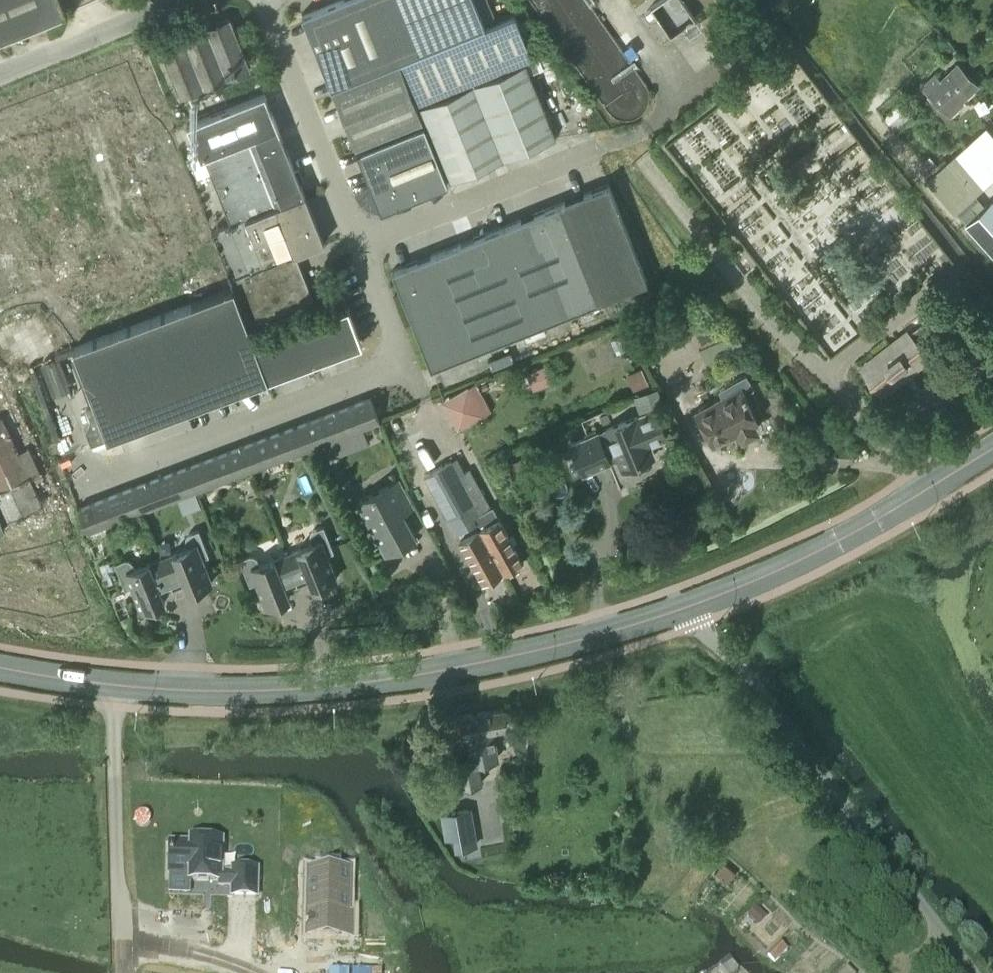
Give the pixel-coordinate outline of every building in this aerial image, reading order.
[(69,12),(64,0),(0,0),(0,40),(69,12)] [(395,61),(370,0),(335,0),(301,13),(331,87),(395,61)] [(401,59),(420,51),(399,0),(370,0),(395,61),(401,59)] [(401,59),(418,102),(531,56),(514,13),(484,25),(474,0),(399,0),(420,51),(401,59)] [(696,18),(683,0),(662,0),(651,8),(672,36),(696,18)] [(180,95),(251,67),(230,17),(160,45),(180,95)] [(331,89),(351,136),(355,148),(421,122),(398,62),(331,89)] [(473,84),(503,159),(555,138),(526,63),(473,84)] [(956,103),(977,84),(957,63),(940,78),(934,72),(921,85),(949,114),(958,105),(956,103)] [(450,180),(503,159),(473,84),(419,106),(450,180)] [(205,157),(231,223),(212,230),(230,279),(231,278),(249,324),(314,299),(296,254),(324,243),(265,94),(187,125),(200,158),(205,157)] [(907,117),(896,105),(883,117),(893,129),(907,117)] [(386,208),(391,206),(446,184),(423,125),(357,150),(378,203),(386,208)] [(926,179),(953,210),(992,174),(992,133),(985,125),(926,179)] [(559,204),(597,301),(647,281),(608,184),(559,204)] [(503,226),(542,323),(597,301),(559,204),(503,226)] [(436,253),(475,350),(542,323),(503,226),(436,253)] [(979,241),(992,256),(992,228),(979,241)] [(431,367),(475,350),(436,253),(392,270),(431,367)] [(74,348),(108,439),(268,379),(257,350),(254,342),(234,288),(74,348)] [(921,306),(911,314),(929,334),(939,326),(921,306)] [(301,325),(315,362),(362,345),(348,307),(301,325)] [(257,350),(268,379),(268,380),(269,379),(315,362),(301,325),(254,342),(257,350)] [(882,392),(926,358),(907,332),(863,367),(882,392)] [(742,436),(756,429),(752,420),(756,418),(744,395),(746,394),(745,392),(752,388),(745,374),(719,388),(723,396),(696,410),(712,441),(737,428),(742,436)] [(664,402),(656,384),(631,396),(640,414),(664,402)] [(353,404),(362,429),(380,422),(371,398),(353,404)] [(308,421),(317,446),(362,429),(353,404),(308,421)] [(637,416),(606,429),(606,430),(598,434),(597,433),(571,444),(583,472),(609,461),(608,458),(616,454),(622,469),(654,456),(649,445),(666,438),(654,410),(637,416)] [(295,426),(304,451),(317,446),(308,421),(295,426)] [(281,431),(290,456),(304,451),(295,426),(281,431)] [(268,436),(277,461),(290,456),(281,431),(268,436)] [(255,441),(264,466),(277,461),(268,436),(255,441)] [(228,451),(237,476),(264,466),(255,441),(228,451)] [(215,456),(224,481),(237,476),(228,451),(215,456)] [(201,461),(210,486),(224,481),(215,456),(201,461)] [(424,474),(448,519),(469,509),(503,572),(524,561),(492,505),(490,506),(470,469),(459,475),(451,460),(424,474)] [(175,471),(183,496),(210,486),(201,461),(175,471)] [(161,477),(170,501),(183,496),(175,471),(161,477)] [(133,487),(143,511),(170,501),(161,477),(133,487)] [(398,480),(380,490),(359,500),(366,513),(387,552),(415,537),(402,512),(412,507),(398,480)] [(121,492),(130,516),(143,511),(133,487),(121,492)] [(107,497),(116,521),(130,516),(121,492),(107,497)] [(93,502),(102,526),(116,521),(107,497),(93,502)] [(88,532),(102,526),(93,502),(79,507),(88,532)] [(469,509),(448,519),(456,533),(474,523),(477,527),(458,538),(483,583),(503,572),(469,509)] [(287,554),(299,584),(310,580),(314,588),(337,578),(327,554),(334,551),(324,525),(313,529),(311,533),(310,537),(312,543),(298,548),(298,550),(287,554)] [(162,558),(174,588),(186,583),(189,592),(212,582),(203,558),(209,555),(199,529),(189,533),(186,537),(185,541),(188,547),(173,552),(174,554),(162,558)] [(287,589),(299,584),(287,554),(275,559),(274,558),(260,564),(257,558),(254,555),(250,555),(240,559),(250,585),(257,582),(266,607),(290,597),(287,589)] [(162,593),(174,588),(162,558),(150,563),(150,562),(135,568),(133,562),(130,559),(126,558),(115,562),(126,588),(132,586),(142,610),(165,601),(162,593)] [(481,782),(481,781),(478,761),(487,759),(489,759),(498,757),(495,745),(492,728),(507,726),(503,708),(461,715),(465,733),(466,733),(470,756),(456,758),(461,786),(481,782)] [(450,813),(440,814),(442,824),(445,839),(449,838),(453,837),(454,847),(455,849),(456,849),(458,848),(477,845),(475,833),(471,809),(451,812),(450,813)] [(256,896),(257,869),(232,868),(232,872),(221,872),(222,840),(190,839),(190,843),(170,842),(169,874),(189,874),(189,880),(219,881),(219,886),(231,886),(231,896),(256,896)] [(314,868),(312,933),(356,934),(356,909),(351,909),(352,868),(314,868)]
